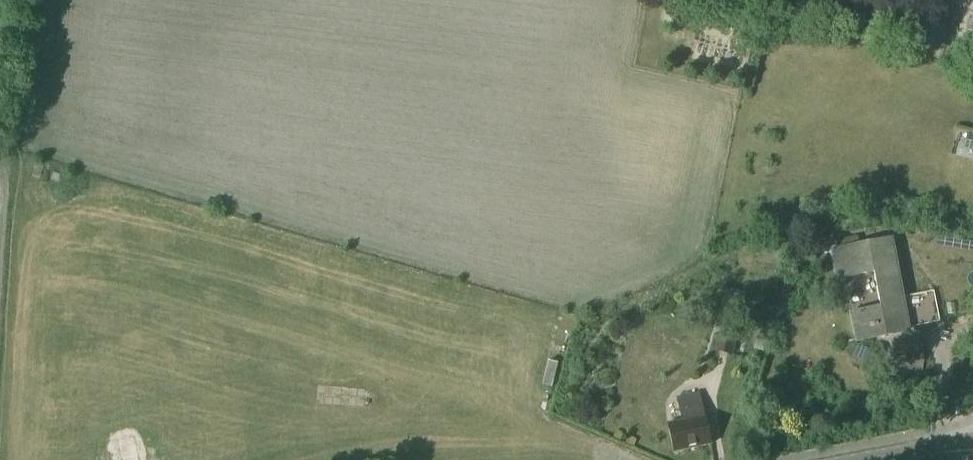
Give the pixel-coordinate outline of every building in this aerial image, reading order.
[(966,132),(962,147),(972,150),(972,133),(966,132)] [(834,241),(836,252),(832,252),(838,280),(873,273),(880,309),(851,314),(857,342),(908,332),(891,241),(861,247),(858,235),(834,241)] [(727,299),(742,303),(746,293),(730,290),(727,299)] [(732,353),(737,333),(722,329),(716,352),(731,356),(732,353)] [(553,352),(547,376),(561,379),(566,355),(553,352)] [(667,425),(673,453),(711,445),(705,417),(704,417),(699,394),(676,399),(681,422),(667,425)]
